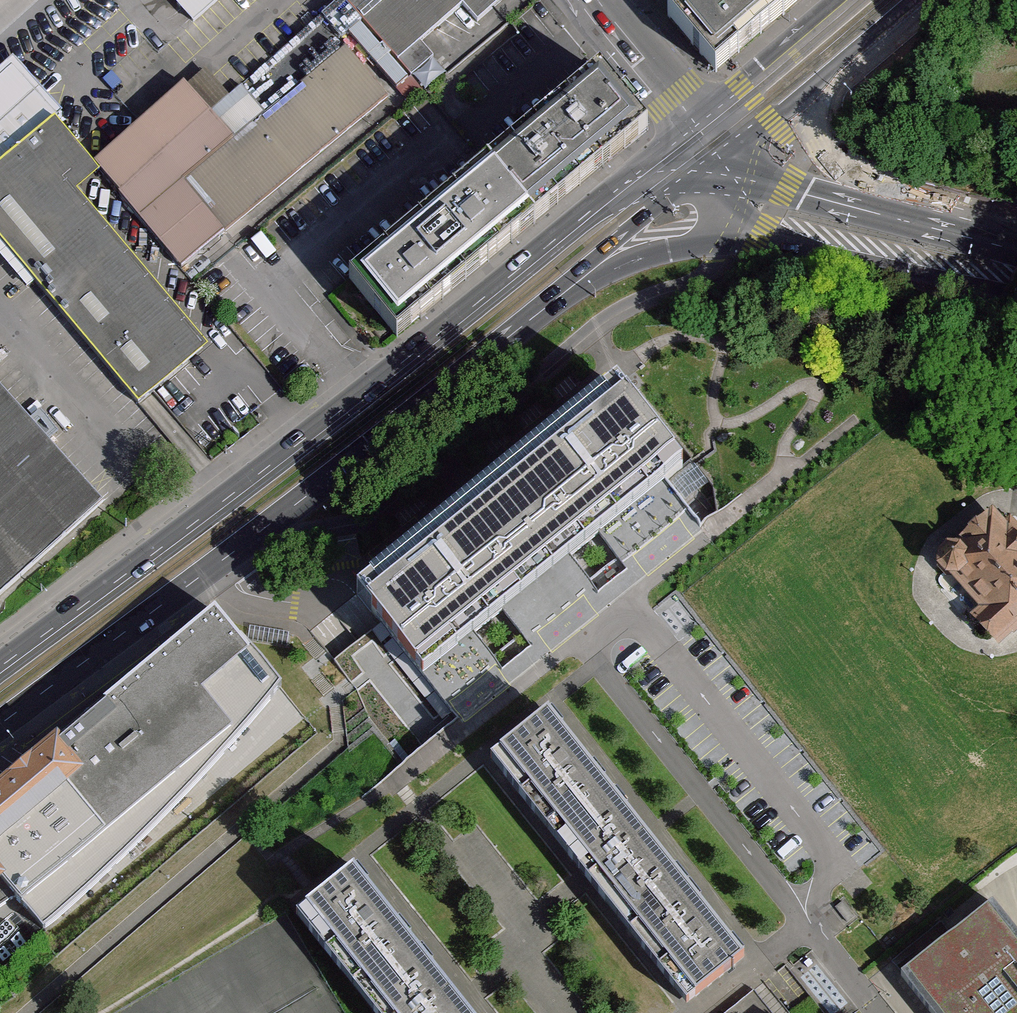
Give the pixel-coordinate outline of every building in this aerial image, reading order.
[(177,4),(185,13),(192,22),(217,0),(182,0),(177,4)] [(413,77),(434,59),(421,44),(464,6),(480,24),(508,0),(345,0),(413,77)] [(669,15),(715,72),(783,15),(770,0),(687,0),(669,15)] [(783,15),(801,0),(770,0),(783,15)] [(346,46),(233,139),(230,142),(246,161),(268,144),(294,175),(388,96),(346,46)] [(55,119),(57,117),(13,66),(0,77),(0,165),(55,119)] [(533,129),(580,186),(648,130),(600,72),(533,129)] [(233,139),(184,84),(94,164),(99,170),(182,269),(294,175),(268,144),(246,161),(230,142),(233,139)] [(139,405),(188,363),(46,194),(71,173),(48,146),(65,132),(55,119),(0,165),(0,239),(139,405)] [(487,166),(535,224),(580,186),(533,129),(487,166)] [(94,164),(65,132),(48,146),(71,173),(46,194),(188,363),(209,346),(77,189),(99,170),(94,164)] [(418,224),(467,281),(535,224),(487,166),(418,224)] [(418,224),(349,281),(398,339),(467,281),(418,224)] [(354,591),(420,675),(472,633),(501,610),(538,580),(569,556),(598,533),(664,481),(683,465),(616,381),(463,504),(354,591)] [(0,388),(0,598),(105,502),(0,388)] [(472,633),(420,675),(461,722),(592,619),(704,530),(664,481),(598,533),(627,570),(598,593),(569,556),(538,580),(501,610),(530,647),(502,670),(472,633)] [(992,521),(957,552),(964,559),(964,569),(958,575),(990,611),(981,619),(1000,638),(1016,622),(1016,549),(1012,544),(1016,539),(1016,529),(1012,524),(1001,531),(992,521)] [(964,569),(964,559),(957,552),(949,552),(942,558),(942,568),(948,574),(958,575),(964,569)] [(59,741),(85,773),(0,842),(0,870),(8,879),(3,883),(13,900),(40,932),(108,868),(171,805),(228,744),(278,684),(215,610),(59,741)] [(746,957),(550,714),(492,760),(687,1003),(746,957)] [(0,791),(0,842),(85,773),(59,741),(0,791)] [(409,937),(354,868),(297,915),(352,983),(409,937)] [(13,900),(3,883),(8,879),(0,870),(0,908),(13,900)] [(931,1012),(1016,1012),(1016,936),(996,910),(905,981),(931,1012)] [(409,937),(352,983),(376,1012),(470,1012),(409,937)]
